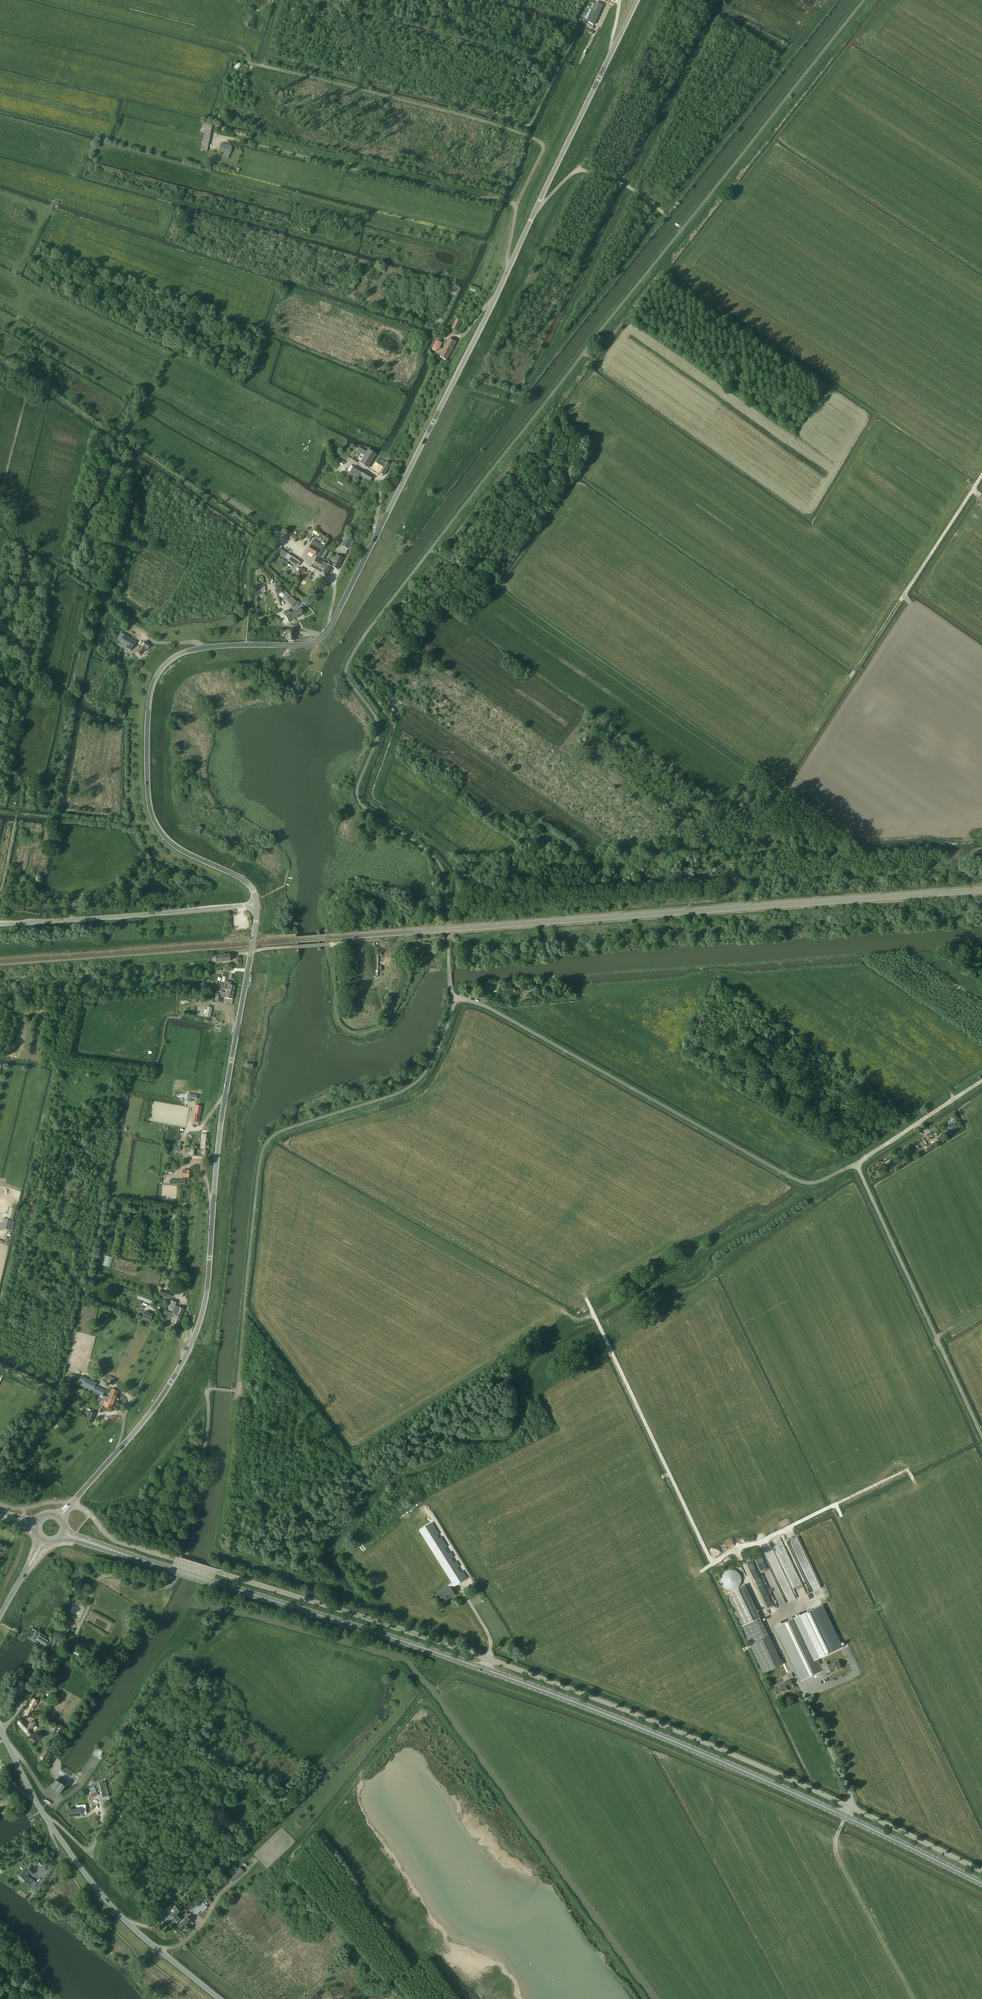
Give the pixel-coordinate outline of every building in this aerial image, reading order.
[(595,24),(603,6),(596,2),(592,10),(589,9),(584,19),(595,24)] [(201,150),(207,151),(212,123),(203,121),(201,132),(204,133),(201,150)] [(230,154),(232,147),(222,144),(219,151),(225,152),(224,157),(228,158),(229,153),(230,154)] [(457,331),(462,321),(456,319),(451,329),(457,331)] [(447,360),(456,342),(449,338),(440,356),(447,360)] [(439,350),(442,343),(436,340),(433,347),(432,350),(436,352),(437,349),(439,350)] [(365,456),(361,463),(368,468),(376,455),(368,451),(367,453),(365,456)] [(383,476),(389,465),(378,458),(372,469),(383,476)] [(354,465),(349,474),(357,479),(360,475),(363,470),(354,465)] [(363,470),(360,475),(369,481),(372,476),(363,470)] [(346,537),(342,546),(347,549),(352,540),(346,537)] [(318,557),(323,549),(311,543),(307,551),(314,556),(315,555),(318,557)] [(283,555),(282,556),(297,566),(300,562),(281,550),(279,553),(283,555)] [(337,570),(342,559),(336,555),(334,558),(333,557),(331,560),(334,562),(333,565),(332,567),(337,570)] [(333,565),(328,562),(327,563),(328,564),(327,565),(323,563),(323,561),(316,557),(310,567),(322,573),(322,574),(324,575),(325,575),(330,567),(331,567),(333,565)] [(279,558),(278,560),(279,561),(279,562),(291,571),(294,567),(282,558),(281,559),(279,558)] [(318,599),(321,594),(317,591),(313,595),(318,599)] [(296,602),(291,597),(287,601),(293,606),(296,602)] [(292,612),(295,619),(303,614),(300,608),(292,612)] [(288,622),(295,619),(292,612),(290,613),(288,610),(283,612),(288,622)] [(131,651),(136,642),(124,635),(119,643),(131,651)] [(147,650),(150,646),(144,642),(141,645),(140,648),(137,652),(141,656),(146,649),(147,650)] [(199,826),(195,831),(199,834),(203,829),(199,826)] [(222,982),(220,989),(223,989),(227,990),(235,991),(236,986),(231,985),(231,983),(227,982),(229,973),(224,972),(222,982)] [(215,996),(215,1001),(221,1002),(222,997),(227,998),(233,999),(234,999),(235,991),(227,990),(226,993),(221,992),(220,994),(216,994),(216,995),(215,995),(215,996)] [(188,1093),(187,1101),(191,1102),(192,1099),(197,1100),(197,1095),(188,1093)] [(196,1105),(193,1121),(199,1122),(201,1106),(196,1105)] [(950,1131),(957,1127),(956,1126),(958,1125),(957,1122),(955,1123),(955,1124),(948,1127),(950,1131)] [(202,1150),(210,1151),(210,1141),(210,1136),(203,1136),(202,1150)] [(197,1157),(197,1158),(202,1158),(202,1156),(210,1157),(210,1151),(202,1150),(202,1152),(197,1152),(197,1151),(192,1151),(192,1154),(191,1154),(190,1155),(190,1156),(191,1157),(192,1157),(197,1157)] [(3,1218),(1,1228),(11,1230),(13,1221),(7,1219),(3,1218)] [(171,1293),(161,1289),(159,1295),(170,1298),(171,1293)] [(185,1309),(175,1306),(175,1307),(172,1305),(171,1309),(174,1310),(173,1313),(182,1316),(185,1309)] [(150,1321),(152,1313),(145,1310),(142,1318),(150,1321)] [(182,1316),(173,1313),(165,1310),(163,1314),(173,1317),(173,1319),(172,1318),(171,1322),(180,1325),(182,1316)] [(80,1377),(77,1384),(93,1391),(103,1395),(105,1390),(95,1386),(96,1383),(81,1376),(80,1377)] [(106,1396),(106,1397),(108,1398),(114,1401),(117,1396),(118,1391),(115,1390),(112,1388),(108,1397),(106,1396)] [(101,1395),(100,1397),(102,1398),(105,1400),(105,1402),(103,1405),(109,1408),(108,1409),(111,1410),(114,1401),(108,1398),(106,1397),(103,1396),(101,1395)] [(95,1414),(90,1411),(87,1410),(84,1417),(87,1418),(86,1421),(91,1423),(95,1414)] [(432,1523),(420,1531),(452,1583),(424,1539),(437,1530),(432,1523)] [(439,1594),(444,1602),(448,1599),(447,1598),(454,1594),(451,1588),(454,1586),(455,1587),(467,1579),(437,1530),(424,1539),(452,1583),(449,1585),(450,1587),(439,1594)] [(732,1538),(724,1541),(728,1549),(735,1546),(732,1538)] [(773,1572),(780,1569),(773,1552),(766,1555),(773,1572)] [(766,1587),(758,1567),(750,1570),(756,1585),(760,1583),(762,1589),(766,1587)] [(720,1575),(727,1589),(742,1582),(735,1568),(720,1575)] [(795,1600),(788,1582),(780,1586),(787,1603),(795,1600)] [(763,1673),(782,1664),(745,1584),(726,1593),(763,1673)] [(77,1616),(82,1606),(76,1602),(71,1612),(77,1616)] [(775,1627),(801,1681),(824,1670),(821,1664),(818,1657),(840,1647),(821,1607),(799,1616),(775,1627)] [(147,1626),(142,1622),(138,1627),(144,1631),(147,1626)] [(47,1641),(45,1640),(47,1637),(39,1633),(36,1631),(31,1639),(35,1641),(36,1639),(37,1640),(41,1642),(45,1645),(58,1652),(63,1643),(50,1635),(47,1641)] [(86,1650),(80,1646),(77,1650),(82,1654),(86,1650)] [(825,1672),(830,1670),(832,1673),(842,1668),(838,1661),(828,1666),(826,1662),(821,1664),(824,1670),(825,1672)] [(784,1682),(784,1683),(774,1687),(777,1695),(787,1690),(787,1688),(793,1685),(790,1679),(784,1682)] [(40,1702),(49,1707),(51,1703),(43,1698),(40,1702)] [(27,1711),(31,1713),(34,1707),(35,1708),(38,1701),(34,1699),(30,1704),(27,1711)] [(27,1726),(20,1719),(18,1723),(28,1734),(29,1736),(32,1734),(30,1732),(31,1730),(36,1725),(33,1721),(27,1726)] [(44,1760),(50,1751),(47,1748),(40,1758),(44,1760)] [(50,1788),(60,1794),(65,1786),(56,1780),(50,1788)] [(109,1797),(105,1781),(99,1782),(103,1798),(109,1797)] [(240,1867),(228,1877),(232,1882),(244,1872),(240,1867)] [(202,1912),(208,1907),(201,1900),(192,1909),(193,1910),(193,1911),(196,1915),(201,1911),(202,1912)] [(171,1911),(172,1913),(168,1916),(175,1923),(180,1919),(175,1915),(179,1911),(177,1908),(174,1905),(172,1908),(172,1909),(167,1905),(162,1910),(167,1914),(171,1911)] [(187,1917),(178,1926),(182,1930),(185,1928),(187,1931),(192,1926),(189,1924),(192,1921),(187,1917)]
